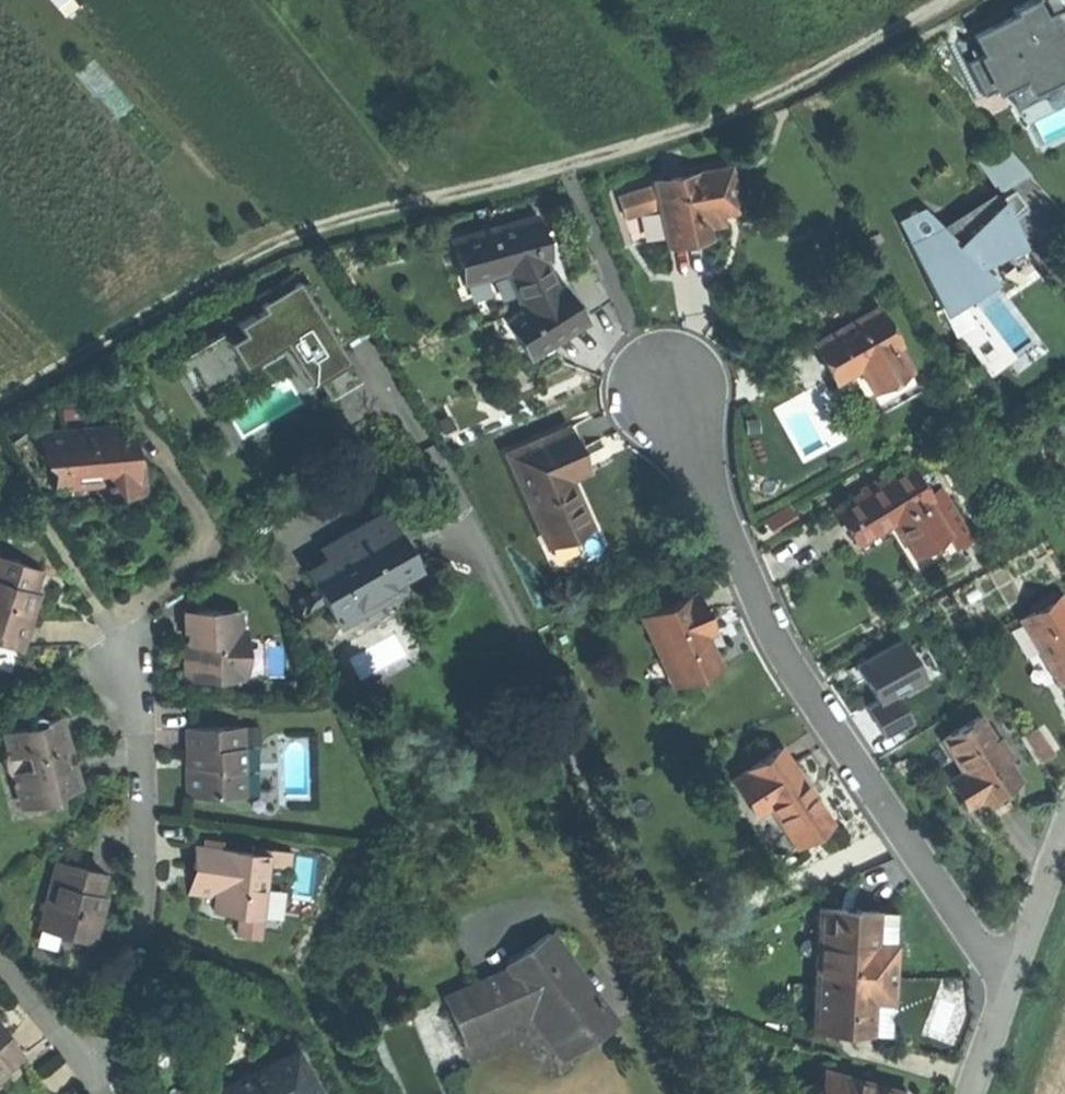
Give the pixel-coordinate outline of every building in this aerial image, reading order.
[(972,60),(989,94),(1011,83),(1030,73),(1038,89),(1064,76),(1064,62),(1061,53),(1064,51),(1064,0),(1026,0),(1016,5),(1019,12),(978,33),(989,52),(972,60)] [(1030,73),(1011,83),(1019,99),(1038,89),(1030,73)] [(982,163),(1000,188),(1025,170),(1004,147),(982,163)] [(656,206),(664,245),(685,241),(705,237),(703,226),(701,215),(718,212),(733,209),(725,167),(652,181),(656,206)] [(624,216),(656,206),(652,181),(616,196),(624,216)] [(1011,190),(1003,195),(1010,215),(1022,204),(1011,190)] [(908,242),(940,309),(956,297),(972,283),(974,284),(975,283),(963,267),(970,259),(978,268),(1024,252),(1010,215),(1003,195),(946,234),(950,237),(945,241),(933,227),(931,228),(931,230),(908,242)] [(720,223),(718,212),(701,215),(703,226),(720,223)] [(541,259),(547,258),(535,217),(449,241),(461,283),(480,277),(504,270),(541,259)] [(551,286),(541,259),(504,270),(522,305),(551,286)] [(570,287),(587,315),(608,302),(591,274),(570,287)] [(282,344),(305,384),(314,378),(325,397),(355,379),(339,353),(346,349),(308,283),(300,288),(293,277),(255,299),(262,311),(236,326),(241,336),(229,343),(223,334),(176,362),(184,374),(189,371),(201,391),(282,344)] [(581,319),(558,282),(551,286),(522,305),(500,319),(511,337),(493,349),(504,367),(551,338),(581,319)] [(822,361),(832,379),(857,366),(877,402),(913,381),(893,345),(896,343),(875,306),(811,342),(822,361)] [(481,330),(493,349),(511,337),(500,319),(481,330)] [(295,377),(232,402),(243,429),(306,404),(295,377)] [(124,422),(116,423),(120,447),(127,445),(124,422)] [(53,459),(57,487),(101,481),(103,494),(121,492),(140,489),(136,460),(129,461),(127,445),(120,447),(116,423),(40,433),(43,453),(52,452),(53,459)] [(567,427),(505,453),(544,543),(589,524),(575,494),(568,477),(586,470),(567,427)] [(44,460),(53,459),(52,452),(43,453),(44,460)] [(907,463),(834,507),(845,526),(854,542),(924,500),(928,498),(907,463)] [(953,549),(924,500),(854,542),(860,552),(890,534),(897,530),(920,569),(953,549)] [(309,574),(335,618),(419,568),(402,541),(386,512),(321,550),(328,562),(309,574)] [(913,573),(920,569),(897,530),(890,534),(913,573)] [(19,647),(27,618),(32,599),(24,597),(27,588),(30,589),(36,565),(0,555),(0,642),(19,647)] [(695,596),(642,619),(661,662),(657,664),(666,686),(717,664),(707,642),(714,640),(705,620),(695,596)] [(1022,619),(1047,661),(1058,680),(1064,676),(1064,605),(1060,597),(1022,619)] [(185,679),(239,680),(239,674),(239,632),(239,611),(182,611),(182,614),(186,614),(186,633),(191,633),(191,638),(191,643),(185,643),(185,679)] [(1035,668),(1047,661),(1022,619),(1011,626),(1035,668)] [(901,637),(856,662),(876,699),(894,688),(921,673),(901,637)] [(908,712),(894,688),(876,699),(864,706),(878,729),(908,712)] [(980,796),(982,799),(999,789),(1017,778),(978,716),(944,738),(964,771),(980,796)] [(26,724),(26,728),(2,734),(6,749),(2,756),(1,761),(1,767),(4,774),(9,779),(14,781),(15,787),(23,784),(29,806),(54,800),(52,793),(73,787),(64,751),(56,718),(40,722),(36,718),(31,717),(27,720),(26,724)] [(187,797),(243,796),(242,727),(188,728),(189,748),(186,748),(186,758),(193,757),(194,762),(194,766),(187,767),(187,797)] [(778,749),(735,778),(757,811),(767,804),(793,844),(827,821),(801,783),(778,749)] [(966,804),(980,796),(964,771),(951,779),(966,804)] [(21,808),(29,806),(23,784),(15,787),(21,808)] [(268,856),(195,847),(193,868),(200,869),(196,895),(216,897),(214,912),(240,916),(260,918),(268,856)] [(297,894),(314,895),(316,854),(299,853),(297,894)] [(103,876),(54,863),(37,926),(59,931),(57,936),(90,945),(98,914),(90,912),(93,903),(95,896),(98,897),(103,876)] [(189,894),(196,895),(200,869),(193,868),(191,881),(189,894)] [(877,911),(820,908),(813,1031),(871,1034),(871,1033),(872,999),(890,1000),(892,1000),(894,962),(895,946),(894,945),(875,944),(877,911)] [(895,912),(877,911),(875,944),(894,945),(895,912)] [(258,938),(260,918),(240,916),(237,936),(258,938)] [(36,931),(57,936),(59,931),(37,926),(36,931)] [(444,998),(464,1043),(539,1009),(570,1051),(612,1020),(584,982),(549,933),(506,964),(508,969),(444,998)] [(889,1034),(890,1000),(872,999),(871,1033),(889,1034)] [(0,1068),(3,1070),(20,1053),(2,1034),(0,1032),(0,1068)] [(214,1092),(215,1093),(315,1093),(310,1085),(293,1051),(214,1092)] [(826,1072),(820,1093),(905,1093),(826,1072)]
